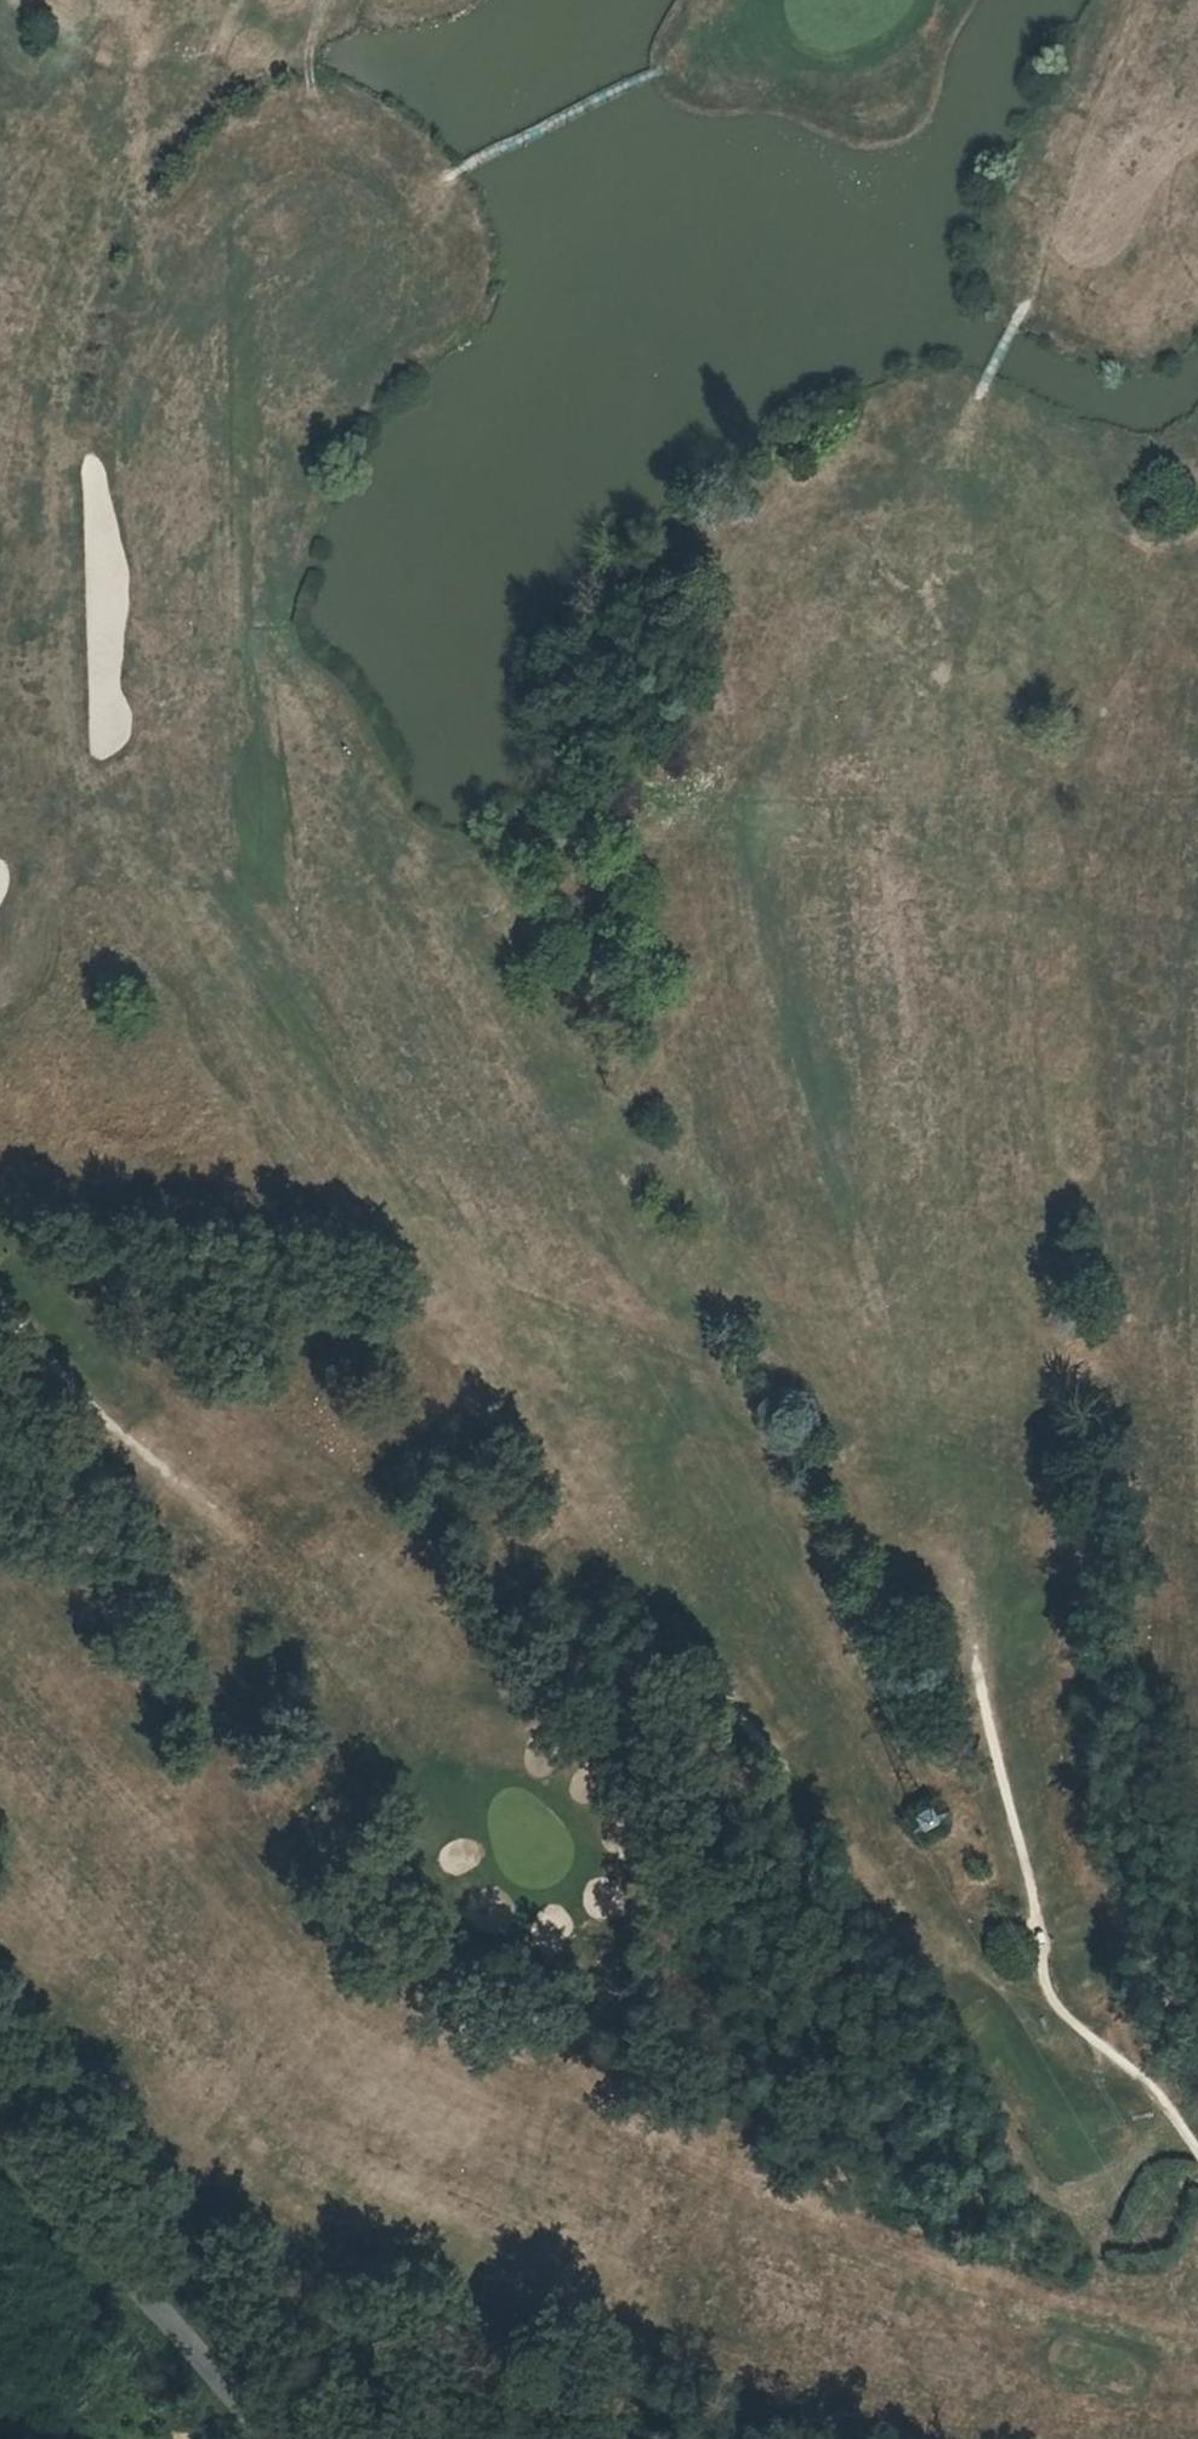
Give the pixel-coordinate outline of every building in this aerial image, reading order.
[(911,1799),(920,1830),(940,1824),(931,1794),(911,1799)]
